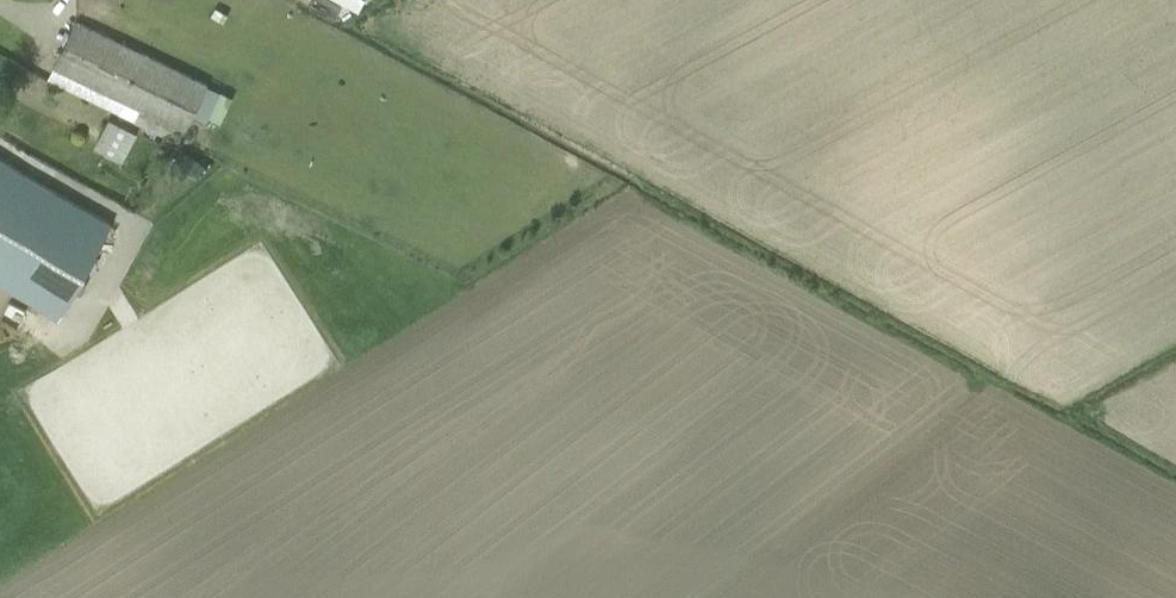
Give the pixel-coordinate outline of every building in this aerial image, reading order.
[(341,6),(328,0),(312,0),(308,8),(333,21),(341,6)] [(75,21),(47,80),(176,143),(194,110),(206,117),(206,119),(219,124),(230,99),(219,93),(216,97),(204,91),(206,86),(75,21)] [(92,148),(120,164),(136,136),(108,120),(92,148)] [(0,161),(0,290),(28,306),(25,314),(49,328),(54,320),(56,320),(109,223),(0,161)]
